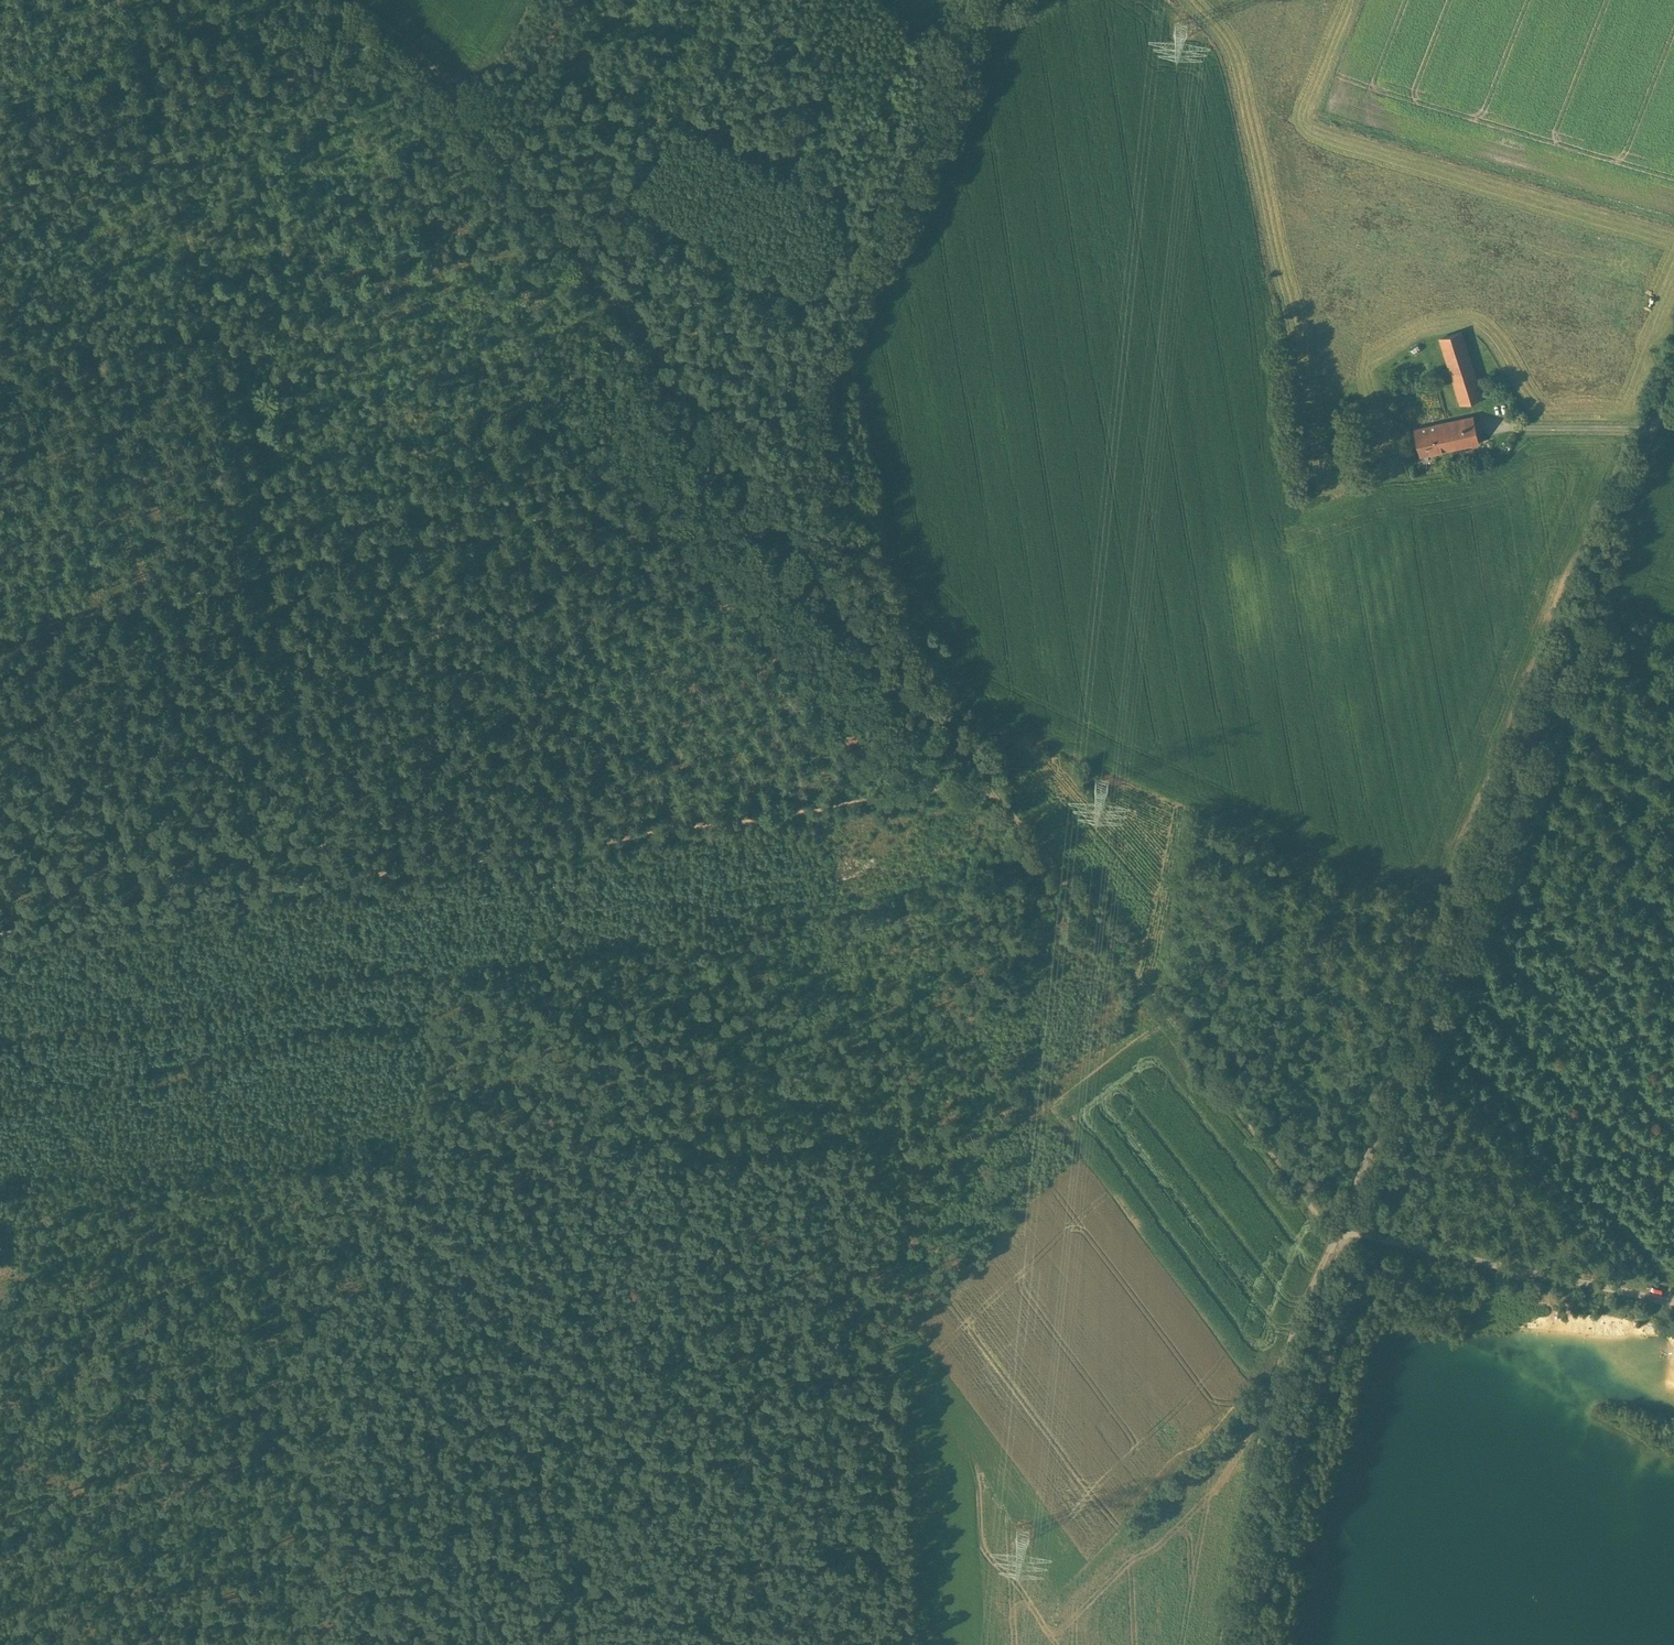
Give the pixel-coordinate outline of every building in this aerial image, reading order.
[(1461,333),(1440,340),(1460,402),(1481,396),(1461,333)] [(1473,416),(1414,429),(1420,456),(1479,443),(1473,416)]
